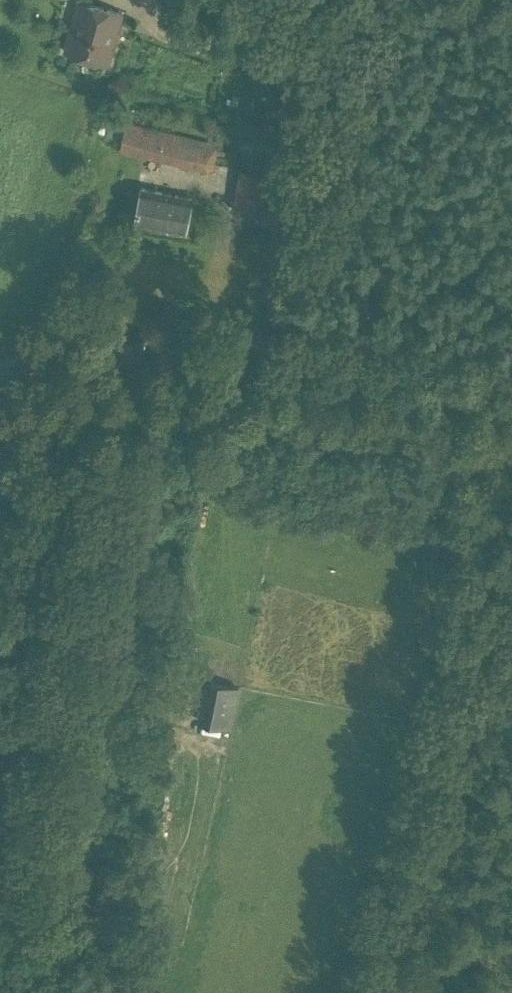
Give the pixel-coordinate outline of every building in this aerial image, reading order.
[(190,0),(164,0),(164,1),(187,9),(190,0)] [(108,62),(121,15),(79,3),(66,50),(108,62)] [(220,143),(126,121),(124,126),(114,124),(111,137),(122,139),(119,150),(187,166),(187,165),(213,171),(220,143)] [(185,230),(192,197),(142,187),(135,221),(185,230)] [(239,688),(210,682),(202,722),(231,727),(239,688)]
